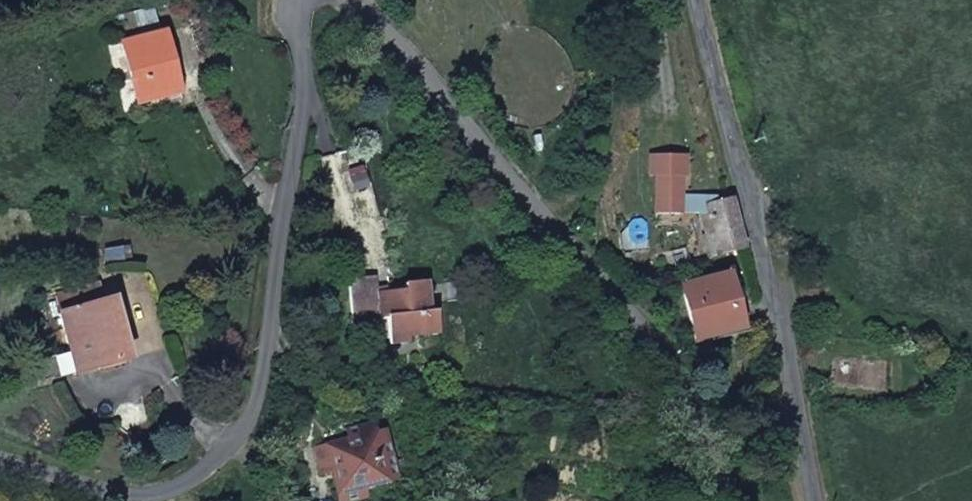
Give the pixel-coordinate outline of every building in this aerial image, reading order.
[(158,33),(118,42),(132,100),(171,91),(158,33)] [(706,255),(740,247),(723,178),(704,179),(701,173),(669,171),(674,197),(686,195),(688,210),(696,208),(706,255)] [(772,197),(774,206),(790,200),(786,192),(772,197)] [(682,284),(695,340),(737,331),(723,274),(682,284)] [(374,279),(346,282),(352,334),(379,332),(379,322),(391,321),(393,336),(433,331),(428,283),(387,288),(388,296),(375,298),(374,279)] [(75,370),(120,360),(109,307),(64,316),(75,370)] [(340,434),(343,443),(314,453),(322,475),(333,471),(343,500),(350,500),(367,495),(365,486),(395,475),(380,432),(369,436),(365,425),(340,434)]
